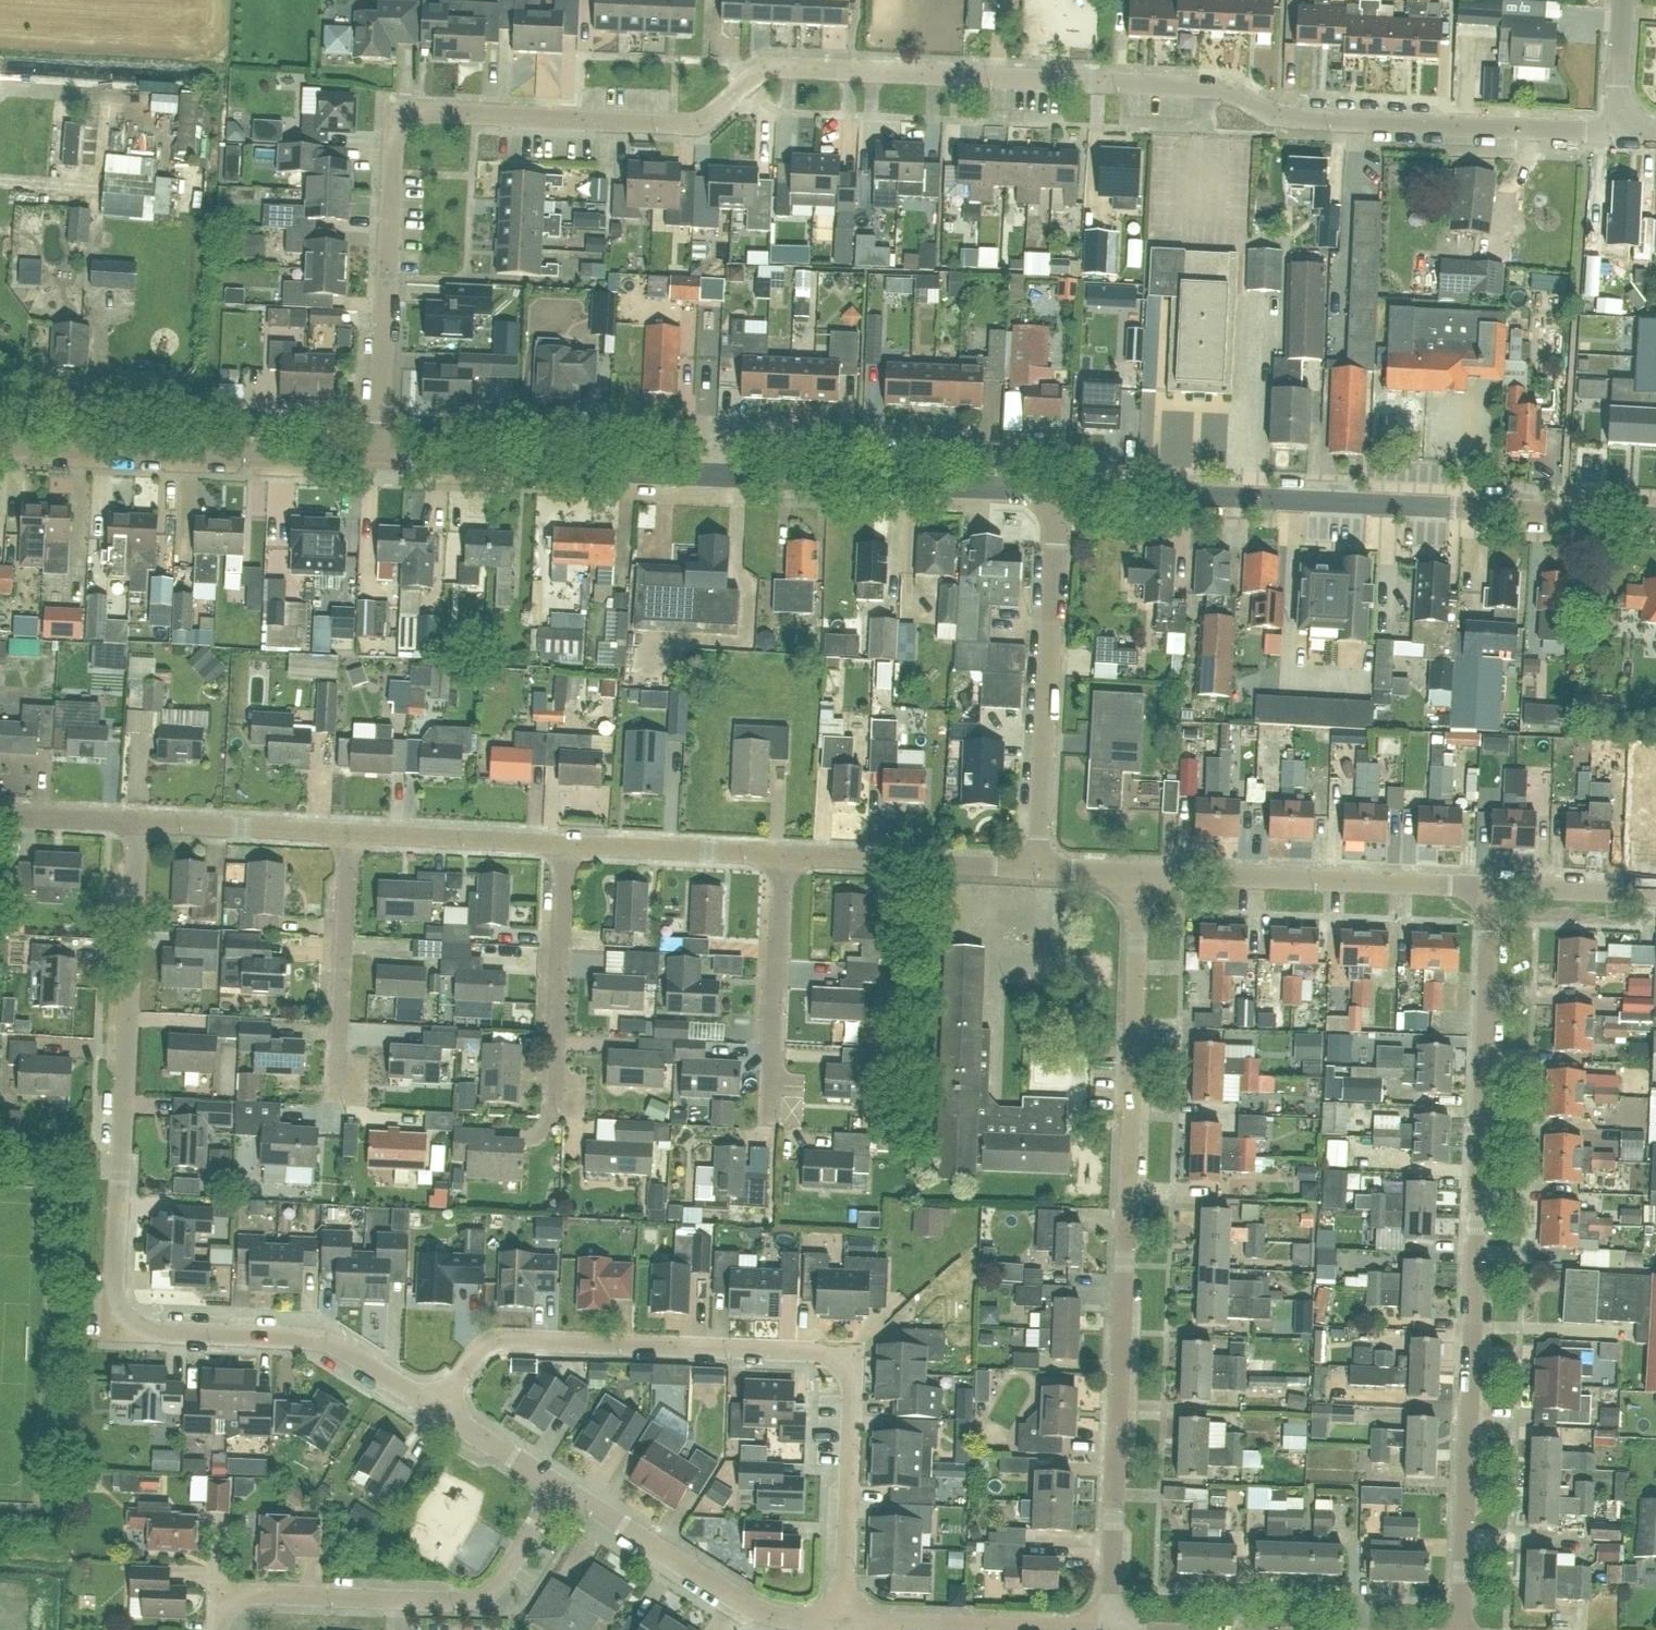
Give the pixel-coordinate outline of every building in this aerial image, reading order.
[(538,53),(540,11),(528,10),(529,0),(502,0),(501,11),(515,12),(514,32),(513,52),(538,53)] [(540,11),(538,53),(563,55),(564,37),(565,16),(578,17),(579,0),(555,0),(555,12),(540,11)] [(621,0),(595,0),(594,30),(620,31),(621,0)] [(646,0),(621,0),(620,31),(645,32),(646,0)] [(671,0),(646,0),(645,32),(670,34),(671,0)] [(670,34),(695,35),(697,0),(671,0),(670,34)] [(722,23),(748,24),(749,0),(723,0),(722,23)] [(748,24),(773,25),(774,0),(749,0),(748,24)] [(773,25),(798,26),(799,0),(774,0),(773,25)] [(824,0),(799,0),(798,26),(823,28),(824,0)] [(823,28),(849,29),(849,13),(855,14),(856,0),(824,0),(823,28)] [(987,0),(967,0),(966,25),(985,26),(987,0)] [(1153,40),(1155,0),(1147,0),(1139,0),(1130,0),(1129,39),(1153,40)] [(1153,40),(1178,41),(1178,32),(1177,32),(1179,2),(1178,2),(1163,1),(1163,0),(1155,0),(1153,40)] [(1178,2),(1179,2),(1177,32),(1178,32),(1202,33),(1203,0),(1178,0),(1178,2)] [(1202,33),(1225,34),(1227,0),(1203,0),(1202,33)] [(1225,34),(1249,35),(1250,0),(1227,0),(1225,34)] [(1249,35),(1272,36),(1274,0),(1250,0),(1249,35)] [(1312,1),(1315,1),(1315,8),(1298,7),(1296,46),(1321,47),(1323,0),(1312,0),(1312,1)] [(1321,47),(1344,48),(1346,18),(1347,18),(1347,10),(1330,9),(1330,1),(1333,2),(1333,0),(1323,0),(1321,47)] [(1393,21),(1392,59),(1415,60),(1418,4),(1417,4),(1418,0),(1407,0),(1407,14),(1410,14),(1409,21),(1393,21)] [(1502,28),(1500,60),(1511,60),(1510,65),(1553,68),(1555,29),(1540,28),(1541,3),(1486,0),(1458,0),(1457,25),(1502,28)] [(424,1),(423,32),(422,47),(435,47),(435,62),(459,63),(461,21),(448,20),(449,2),(424,1)] [(1367,58),(1370,2),(1359,1),(1359,12),(1361,12),(1361,19),(1347,18),(1346,18),(1344,48),(1343,57),(1367,58)] [(1370,2),(1367,58),(1392,59),(1393,21),(1392,20),(1393,3),(1370,2)] [(355,54),(355,58),(390,60),(391,43),(416,44),(418,5),(380,3),(379,16),(357,15),(356,32),(328,31),(327,53),(355,54)] [(461,21),(459,63),(484,64),(485,35),(500,36),(501,5),(475,4),(474,21),(461,21)] [(1418,4),(1415,60),(1439,61),(1441,23),(1425,22),(1425,14),(1428,14),(1428,4),(1418,4)] [(1548,6),(1548,22),(1562,22),(1563,6),(1548,6)] [(1461,73),(1478,72),(1477,43),(1460,44),(1461,73)] [(1548,87),(1550,72),(1520,69),(1518,84),(1548,87)] [(1395,76),(1371,76),(1371,94),(1395,94),(1395,76)] [(303,116),(302,129),(301,143),(328,144),(329,131),(353,132),(354,99),(321,97),(320,117),(308,116),(303,116)] [(122,112),(121,134),(132,134),(134,113),(122,112)] [(225,143),(267,145),(268,134),(250,133),(250,136),(245,135),(235,124),(227,123),(225,143)] [(874,193),(898,195),(899,195),(902,145),(877,143),(874,193)] [(940,169),(924,168),(925,146),(902,145),(899,195),(898,195),(898,199),(938,201),(940,169)] [(308,191),(350,193),(351,164),(324,163),(325,148),(281,146),(280,173),(309,174),(308,191)] [(981,202),(984,148),(959,147),(958,186),(970,186),(970,201),(981,202)] [(1001,149),(984,148),(981,202),(993,202),(994,187),(1005,188),(1007,153),(1001,153),(1001,149)] [(1028,204),(1031,150),(1013,149),(1013,153),(1007,153),(1005,188),(1017,188),(1016,204),(1028,204)] [(1048,151),(1031,150),(1028,204),(1040,205),(1041,190),(1053,190),(1054,156),(1048,155),(1048,151)] [(1054,156),(1053,190),(1064,191),(1064,206),(1076,207),(1079,153),(1060,152),(1060,156),(1054,156)] [(1139,153),(1120,153),(1101,152),(1100,175),(1099,197),(1113,198),(1113,205),(1112,211),(1124,212),(1135,212),(1136,206),(1136,199),(1137,199),(1138,176),(1139,153)] [(791,206),(819,207),(821,157),(792,156),(791,187),(778,187),(777,217),(790,218),(791,206)] [(247,185),(247,157),(234,157),(234,185),(247,185)] [(841,158),(821,157),(819,207),(838,208),(837,230),(854,231),(855,202),(857,175),(840,174),(841,158)] [(1318,215),(1319,215),(1318,248),(1339,249),(1341,212),(1331,211),(1332,188),(1326,188),(1327,164),(1292,162),(1290,187),(1316,188),(1315,210),(1318,210),(1318,215)] [(640,208),(654,209),(655,164),(629,163),(628,191),(615,190),(615,186),(616,186),(616,185),(614,185),(613,219),(639,220),(640,208)] [(655,164),(654,209),(666,209),(666,227),(693,228),(695,193),(695,188),(693,188),(693,190),(694,190),(693,194),(680,193),(681,165),(655,164)] [(695,193),(693,228),(693,229),(719,230),(720,210),(733,211),(735,168),(709,167),(708,194),(695,193)] [(735,168),(733,211),(748,211),(747,231),(771,232),(772,197),(759,196),(760,169),(735,168)] [(1456,171),(1451,231),(1489,234),(1494,174),(1456,171)] [(156,179),(105,174),(101,217),(153,221),(156,179)] [(501,199),(544,201),(545,185),(551,185),(551,188),(564,189),(564,177),(503,174),(501,199)] [(160,180),(157,203),(172,205),(175,182),(160,180)] [(592,180),(591,202),(607,203),(608,181),(592,180)] [(1652,255),(1654,221),(1639,221),(1641,188),(1615,187),(1613,220),(1625,221),(1623,243),(1633,243),(1632,254),(1652,255)] [(348,221),(350,193),(308,191),(307,207),(280,206),(279,229),(288,230),(316,230),(316,220),(348,221)] [(873,234),(874,221),(875,199),(859,198),(857,233),(873,234)] [(543,218),(544,201),(501,199),(500,224),(562,227),(562,216),(550,215),(550,218),(543,218)] [(1327,370),(1335,370),(1331,448),(1330,453),(1362,455),(1363,450),(1362,450),(1367,373),(1375,373),(1383,204),(1355,203),(1353,257),(1336,257),(1333,328),(1329,328),(1327,370)] [(981,224),(982,208),(966,208),(966,223),(981,224)] [(91,212),(69,210),(66,244),(88,245),(91,212)] [(561,239),(562,227),(500,224),(499,249),(542,251),(542,235),(549,235),(549,238),(561,239)] [(316,230),(288,230),(287,254),(308,255),(307,269),(346,271),(347,245),(316,244),(316,230)] [(1108,235),(1086,233),(1084,275),(1106,276),(1108,235)] [(238,236),(237,259),(263,260),(264,238),(238,236)] [(606,240),(585,239),(585,253),(605,254),(606,242),(606,240)] [(923,243),(922,256),(921,271),(934,272),(936,244),(923,243)] [(541,268),(542,251),(499,249),(498,275),(559,278),(560,266),(547,265),(547,268),(541,268)] [(1000,270),(1001,250),(981,250),(980,270),(1000,270)] [(1248,291),(1281,293),(1283,252),(1250,250),(1248,291)] [(815,251),(815,266),(835,266),(835,251),(815,251)] [(1159,335),(1161,298),(1173,298),(1168,393),(1194,394),(1193,400),(1206,401),(1206,395),(1231,396),(1239,255),(1228,254),(1228,256),(1185,254),(1185,252),(1175,251),(1175,252),(1152,251),(1150,297),(1149,297),(1147,335),(1159,335)] [(791,266),(813,266),(813,252),(790,252),(791,266)] [(774,257),(774,260),(777,263),(780,263),(783,261),(783,257),(781,254),(777,254),(774,257)] [(691,258),(690,277),(699,277),(700,258),(691,258)] [(1049,275),(1069,276),(1070,261),(1050,261),(1049,275)] [(92,262),(91,288),(135,290),(136,264),(92,262)] [(1441,292),(1472,294),(1503,296),(1504,265),(1442,262),(1441,292)] [(603,266),(589,266),(589,280),(603,280),(603,266)] [(1323,362),(1325,266),(1290,266),(1287,360),(1274,360),(1271,446),(1309,447),(1312,393),(1304,393),(1304,362),(1323,362)] [(759,278),(772,278),(772,268),(759,267),(759,278)] [(785,268),(772,268),(772,278),(785,279),(785,268)] [(346,271),(307,269),(306,284),(285,283),(284,307),(313,309),(313,296),(345,297),(346,271)] [(797,298),(813,299),(814,272),(798,272),(797,298)] [(951,273),(950,284),(949,298),(963,299),(964,274),(951,273)] [(672,277),(670,299),(700,301),(701,279),(672,277)] [(915,288),(916,277),(902,277),(902,287),(915,288)] [(938,277),(916,277),(915,288),(915,302),(928,302),(928,288),(938,288),(938,277)] [(1078,299),(1079,278),(1058,277),(1057,298),(1078,299)] [(492,289),(460,287),(444,286),(443,304),(428,303),(427,338),(472,340),(474,315),(491,315),(492,289)] [(1384,381),(1384,390),(1465,394),(1466,379),(1503,381),(1506,314),(1390,308),(1386,381),(1384,381)] [(307,329),(308,312),(287,311),(287,328),(307,329)] [(310,325),(326,326),(327,312),(310,311),(310,325)] [(869,316),(866,364),(881,365),(883,317),(869,316)] [(1589,335),(1586,380),(1613,381),(1609,444),(1655,447),(1655,322),(1605,318),(1604,336),(1589,335)] [(744,348),(743,359),(742,398),(766,399),(768,360),(769,336),(745,335),(746,322),(732,321),(731,347),(744,348)] [(518,350),(518,326),(509,326),(509,350),(518,350)] [(648,326),(644,393),(677,395),(678,374),(677,374),(677,359),(679,359),(681,328),(648,326)] [(54,327),(52,366),(88,368),(90,329),(54,327)] [(1047,371),(1048,349),(1049,338),(1048,338),(1049,329),(1030,327),(1030,334),(1013,333),(1011,388),(1025,389),(1023,417),(1061,419),(1063,390),(1052,389),(1053,371),(1047,371)] [(1144,332),(1132,331),(1127,331),(1125,364),(1142,365),(1144,332)] [(989,358),(988,371),(1005,372),(1007,333),(990,332),(989,358)] [(1504,362),(1503,388),(1526,389),(1527,364),(1519,363),(1521,332),(1511,332),(1509,362),(1504,362)] [(831,333),(830,362),(816,362),(814,402),(839,403),(840,364),(858,365),(859,334),(831,333)] [(282,400),(308,401),(310,356),(296,356),(296,344),(271,343),(270,371),(283,371),(282,400)] [(538,350),(535,398),(570,400),(571,380),(579,380),(579,384),(595,385),(596,354),(572,353),(572,352),(538,350)] [(461,355),(460,368),(425,366),(424,401),(472,404),(473,377),(517,379),(518,358),(461,355)] [(335,357),(310,356),(308,401),(333,402),(335,357)] [(960,356),(959,369),(958,408),(982,409),(984,371),(988,371),(989,358),(960,356)] [(768,360),(766,399),(790,400),(792,361),(768,360)] [(816,362),(792,361),(790,400),(814,402),(816,362)] [(910,406),(911,366),(887,365),(885,405),(910,406)] [(911,366),(910,406),(934,407),(935,367),(911,366)] [(935,367),(934,407),(958,408),(959,369),(935,367)] [(1120,431),(1122,393),(1122,382),(1085,380),(1083,429),(1120,431)] [(1508,454),(1544,456),(1545,430),(1540,430),(1541,410),(1525,410),(1526,390),(1508,390),(1507,410),(1510,410),(1508,454)] [(45,570),(48,506),(24,505),(22,570),(44,570),(45,570)] [(68,577),(69,560),(71,507),(48,506),(45,570),(44,570),(44,576),(68,577)] [(314,577),(316,515),(301,515),(301,519),(293,519),(291,551),(293,551),(292,576),(314,577)] [(332,516),(316,515),(314,577),(344,578),(345,552),(338,552),(340,521),(331,521),(332,516)] [(132,581),(134,518),(111,516),(108,580),(132,581)] [(158,519),(134,518),(132,581),(131,592),(144,593),(145,570),(155,571),(158,519)] [(220,554),(221,522),(197,521),(195,558),(196,558),(195,585),(212,586),(214,553),(220,554)] [(244,523),(221,522),(220,554),(227,554),(225,590),(241,590),(244,523)] [(403,562),(404,530),(380,529),(378,581),(392,582),(393,562),(403,562)] [(403,562),(402,587),(398,660),(437,661),(439,619),(418,618),(419,587),(433,588),(434,562),(426,562),(427,531),(404,530),(403,562)] [(591,565),(592,533),(554,531),(552,583),(565,584),(566,564),(591,565)] [(615,534),(592,533),(591,565),(600,566),(599,586),(613,586),(615,534)] [(489,567),(490,535),(467,534),(465,565),(460,564),(459,586),(478,587),(479,567),(489,567)] [(498,567),(497,588),(496,608),(511,609),(514,536),(490,535),(489,567),(498,567)] [(956,538),(919,536),(917,576),(954,577),(956,538)] [(702,538),(701,556),(692,556),(688,559),(688,567),(638,565),(635,630),(739,635),(741,591),(726,591),(727,575),(729,540),(702,538)] [(971,539),(971,544),(961,547),(956,644),(978,645),(979,606),(1018,607),(1019,597),(1022,557),(1019,556),(1001,556),(1001,540),(971,539)] [(775,581),(774,613),(814,615),(815,582),(816,583),(817,544),(789,544),(788,581),(775,581)] [(887,547),(859,546),(857,583),(871,584),(870,601),(883,601),(883,585),(885,585),(887,547)] [(1147,585),(1147,587),(1145,609),(1158,610),(1156,634),(1186,635),(1187,603),(1173,602),(1175,552),(1148,550),(1148,563),(1130,563),(1129,584),(1147,585)] [(1228,600),(1231,555),(1199,554),(1198,570),(1196,570),(1195,596),(1208,597),(1207,619),(1203,619),(1200,697),(1232,698),(1236,621),(1235,621),(1236,600),(1228,600)] [(1276,595),(1278,558),(1248,556),(1246,580),(1244,580),(1244,589),(1246,589),(1246,595),(1255,595),(1254,624),(1285,625),(1286,596),(1276,595)] [(1299,570),(1298,584),(1301,584),(1298,632),(1309,633),(1308,642),(1364,645),(1366,609),(1372,609),(1373,591),(1367,591),(1369,564),(1342,563),(1341,571),(1325,570),(1325,571),(1299,570)] [(550,583),(551,565),(535,564),(534,582),(550,583)] [(1417,567),(1413,644),(1425,645),(1424,660),(1431,660),(1428,707),(1452,708),(1455,657),(1459,593),(1448,592),(1450,569),(1445,568),(1443,565),(1425,564),(1422,567),(1417,567)] [(0,569),(0,594),(11,595),(13,570),(0,569)] [(1463,657),(1455,657),(1452,708),(1450,729),(1498,732),(1502,660),(1515,661),(1518,627),(1516,627),(1518,601),(1516,601),(1517,575),(1513,575),(1513,573),(1498,572),(1498,574),(1493,574),(1492,591),(1490,590),(1490,594),(1487,594),(1486,609),(1496,609),(1495,625),(1466,624),(1463,657)] [(1567,612),(1569,577),(1543,575),(1542,591),(1539,591),(1537,611),(1542,612),(1540,640),(1570,642),(1572,613),(1567,612)] [(173,581),(151,581),(150,608),(172,609),(173,581)] [(1644,611),(1643,623),(1655,624),(1655,582),(1646,582),(1645,589),(1627,588),(1626,610),(1644,611)] [(106,607),(107,584),(89,583),(88,606),(106,607)] [(958,588),(940,588),(938,626),(956,627),(958,588)] [(465,591),(447,590),(446,622),(463,622),(465,591)] [(193,596),(174,595),(172,646),(212,647),(212,634),(192,633),(193,596)] [(372,638),(374,604),(374,602),(357,601),(355,637),(372,638)] [(301,605),(265,604),(263,651),(299,652),(301,605)] [(565,641),(582,643),(584,606),(567,605),(565,641)] [(46,642),(87,639),(86,609),(44,611),(46,642)] [(314,618),(312,653),(330,654),(331,640),(353,641),(355,610),(333,609),(332,619),(314,618)] [(898,622),(870,621),(868,661),(896,662),(898,622)] [(36,639),(37,623),(15,623),(14,630),(0,630),(0,638),(36,639)] [(1281,638),(1265,637),(1264,656),(1281,657),(1281,638)] [(1096,639),(1095,665),(1136,667),(1137,652),(1116,651),(1116,640),(1096,639)] [(1378,642),(1375,690),(1391,690),(1393,643),(1378,642)] [(982,675),(983,673),(1023,676),(1025,676),(1026,648),(956,644),(955,673),(982,675)] [(412,660),(410,683),(411,683),(409,714),(425,715),(426,693),(431,693),(431,701),(448,702),(450,663),(412,660)] [(1545,680),(1541,663),(1523,668),(1527,684),(1545,680)] [(1021,711),(1023,676),(983,673),(982,675),(981,708),(1021,711)] [(145,682),(143,713),(162,714),(163,683),(145,682)] [(388,704),(394,704),(394,713),(409,714),(411,683),(410,683),(390,682),(388,704)] [(318,685),(316,732),(335,733),(336,685),(318,685)] [(553,712),(549,712),(549,722),(565,722),(565,703),(577,704),(578,686),(554,685),(553,712)] [(41,697),(56,698),(57,689),(41,688),(41,697)] [(72,689),(57,689),(56,698),(72,699),(72,689)] [(670,736),(687,737),(690,694),(673,693),(670,736)] [(1123,773),(1140,774),(1145,696),(1094,693),(1090,761),(1098,762),(1108,763),(1108,767),(1123,768),(1123,773)] [(1254,725),(1277,726),(1279,698),(1256,697),(1254,725)] [(1373,704),(1279,698),(1277,726),(1372,732),(1373,704)] [(855,739),(843,738),(844,722),(833,721),(834,703),(821,703),(818,747),(824,747),(823,769),(836,770),(834,805),(861,806),(863,770),(854,769),(855,739)] [(56,713),(56,708),(24,706),(23,725),(1,723),(0,737),(0,754),(37,755),(37,750),(53,750),(55,713),(56,713)] [(1524,706),(1523,726),(1563,729),(1564,709),(1524,706)] [(549,722),(549,712),(534,711),(533,721),(549,722)] [(55,713),(53,750),(68,751),(68,757),(108,759),(109,729),(73,727),(73,714),(56,713),(55,713)] [(309,770),(311,732),(292,731),(293,717),(254,715),(252,745),(270,746),(269,764),(288,765),(288,769),(309,770)] [(899,741),(896,741),(897,722),(872,721),(870,774),(884,774),(884,803),(924,804),(925,774),(898,773),(899,741)] [(178,763),(178,758),(201,760),(203,731),(192,730),(192,726),(161,724),(159,762),(178,763)] [(393,727),(377,726),(376,743),(353,741),(351,773),(391,775),(391,774),(406,775),(408,742),(393,741),(393,727)] [(735,726),(732,796),(767,798),(769,755),(788,756),(790,728),(735,726)] [(472,730),(439,728),(429,731),(423,738),(423,745),(421,776),(461,778),(462,754),(471,755),(472,730)] [(1287,734),(1284,734),(1283,761),(1294,762),(1296,735),(1293,735),(1293,728),(1287,728),(1287,734)] [(546,762),(548,734),(516,733),(515,750),(493,749),(492,779),(531,781),(532,761),(546,762)] [(630,733),(626,793),(662,795),(666,735),(630,733)] [(613,737),(548,734),(546,762),(562,763),(561,783),(601,785),(603,754),(612,754),(613,737)] [(1444,747),(1480,748),(1480,737),(1445,735),(1444,747)] [(952,803),(952,805),(998,806),(999,773),(1002,774),(1004,744),(965,742),(963,803),(952,803)] [(1633,824),(1637,747),(1629,746),(1625,824),(1633,824)] [(1632,837),(1655,838),(1655,748),(1637,747),(1632,837)] [(1367,765),(1368,752),(1358,751),(1357,764),(1367,765)] [(1228,802),(1230,760),(1231,753),(1221,753),(1221,760),(1220,760),(1216,836),(1238,837),(1240,803),(1228,802)] [(1216,836),(1220,760),(1209,759),(1207,802),(1196,801),(1195,835),(1216,836)] [(1098,762),(1090,761),(1087,809),(1099,810),(1099,812),(1104,812),(1104,810),(1121,811),(1123,773),(1123,768),(1108,767),(1108,763),(1098,762)] [(1178,798),(1195,799),(1197,764),(1180,763),(1178,798)] [(1292,788),(1293,763),(1282,763),(1282,788),(1281,804),(1270,804),(1269,838),(1291,839),(1292,796),(1292,788)] [(1304,763),(1293,763),(1292,788),(1303,788),(1304,763)] [(1357,766),(1356,790),(1355,807),(1344,807),(1343,842),(1365,842),(1367,791),(1368,766),(1357,766)] [(1378,766),(1368,766),(1367,791),(1365,842),(1387,843),(1388,808),(1377,808),(1377,791),(1378,766)] [(1431,768),(1430,793),(1430,810),(1418,810),(1417,844),(1439,845),(1441,793),(1442,769),(1431,768)] [(535,789),(552,790),(553,770),(536,769),(535,789)] [(1453,769),(1442,769),(1441,793),(1439,845),(1461,846),(1462,811),(1451,811),(1452,794),(1453,769)] [(1466,770),(1466,793),(1476,794),(1477,771),(1466,770)] [(1504,796),(1515,797),(1516,772),(1505,772),(1504,796)] [(1526,773),(1516,772),(1515,797),(1514,805),(1515,805),(1513,848),(1535,849),(1536,815),(1525,815),(1525,797),(1526,773)] [(1590,775),(1579,775),(1578,799),(1589,800),(1590,775)] [(1177,814),(1179,782),(1165,782),(1163,813),(1177,814)] [(1303,796),(1292,796),(1291,839),(1313,840),(1314,806),(1302,805),(1303,796)] [(1515,805),(1514,805),(1504,805),(1504,814),(1492,813),(1491,847),(1513,848),(1515,805)] [(1587,851),(1589,808),(1578,807),(1577,816),(1566,816),(1565,850),(1587,851)] [(1589,808),(1587,851),(1608,852),(1610,818),(1599,817),(1599,808),(1589,808)] [(39,896),(39,888),(81,889),(82,856),(36,854),(36,864),(21,864),(19,895),(39,896)] [(176,863),(173,904),(173,907),(193,908),(192,922),(217,923),(218,893),(205,892),(207,865),(176,863)] [(250,865),(248,904),(247,909),(243,909),(241,930),(263,931),(264,916),(283,917),(285,867),(250,865)] [(380,885),(380,904),(379,919),(432,922),(433,904),(446,905),(448,875),(419,874),(418,886),(380,885)] [(481,876),(479,904),(478,924),(508,926),(511,878),(481,876)] [(618,884),(616,932),(604,931),(603,946),(630,947),(630,933),(646,934),(649,886),(618,884)] [(693,888),(692,904),(690,936),(721,937),(723,890),(693,888)] [(836,896),(834,943),(863,945),(862,958),(885,959),(902,960),(904,931),(887,930),(887,932),(865,930),(866,897),(836,896)] [(444,941),(471,943),(471,927),(445,925),(444,941)] [(1213,1003),(1221,1003),(1224,928),(1201,927),(1199,961),(1215,962),(1213,1003)] [(1232,977),(1233,963),(1246,963),(1248,929),(1224,928),(1221,1003),(1229,1003),(1230,976),(1232,977)] [(1282,1007),(1292,1007),(1293,979),(1293,965),(1294,965),(1295,930),(1271,930),(1270,964),(1284,965),(1280,971),(1280,980),(1283,980),(1282,1007)] [(1295,930),(1294,965),(1293,972),(1304,972),(1304,965),(1317,966),(1319,931),(1295,930)] [(1352,1009),(1362,1010),(1363,981),(1362,981),(1362,968),(1363,968),(1365,934),(1341,933),(1340,967),(1348,967),(1348,982),(1353,983),(1352,1009)] [(1371,975),(1372,968),(1387,969),(1388,934),(1365,934),(1363,968),(1363,974),(1371,975)] [(1425,977),(1433,977),(1434,977),(1435,936),(1412,935),(1410,970),(1425,970),(1425,977)] [(1442,1014),(1444,971),(1458,972),(1459,937),(1435,936),(1434,977),(1433,977),(1432,984),(1433,985),(1432,1014),(1442,1014)] [(202,972),(215,972),(217,939),(193,938),(192,951),(164,950),(162,988),(201,990),(202,972)] [(683,940),(682,955),(709,956),(709,941),(683,940)] [(226,961),(243,962),(242,994),(286,996),(287,960),(260,959),(260,943),(227,941),(226,961)] [(415,957),(442,958),(443,942),(416,941),(415,957)] [(1561,941),(1560,964),(1629,967),(1629,959),(1607,958),(1607,955),(1596,954),(1597,942),(1561,941)] [(479,960),(470,960),(471,944),(443,942),(442,958),(441,978),(458,979),(456,1001),(504,1004),(505,974),(482,973),(482,965),(479,960)] [(41,1007),(74,1009),(77,961),(60,960),(61,947),(33,945),(32,963),(44,963),(41,1007)] [(984,950),(947,948),(938,1180),(974,1181),(975,1166),(983,1166),(983,1171),(1068,1174),(1069,1139),(1067,1139),(1068,1100),(1023,1098),(1022,1111),(998,1110),(988,1097),(990,1033),(981,1032),(984,950)] [(1644,949),(1644,970),(1655,970),(1655,949),(1644,949)] [(479,950),(479,960),(499,960),(499,950),(479,950)] [(629,980),(596,979),(595,1009),(642,1011),(643,986),(656,986),(657,955),(631,954),(629,980)] [(668,1011),(717,1014),(718,984),(699,983),(700,961),(670,960),(668,1011)] [(1628,976),(1629,967),(1560,964),(1559,987),(1595,989),(1595,979),(1606,980),(1606,975),(1628,976)] [(847,965),(846,982),(877,984),(878,966),(847,965)] [(377,997),(425,1000),(427,970),(379,967),(377,997)] [(1258,992),(1259,967),(1242,967),(1241,992),(1258,992)] [(440,977),(427,977),(426,994),(439,995),(440,977)] [(1301,980),(1293,979),(1292,1007),(1300,1007),(1301,980)] [(1372,982),(1363,981),(1362,1010),(1371,1010),(1372,982)] [(1423,1014),(1432,1014),(1433,985),(1432,984),(1424,984),(1423,1014)] [(812,1019),(861,1022),(862,992),(813,990),(812,1019)] [(1557,1030),(1625,1033),(1652,1034),(1653,1000),(1623,999),(1622,1014),(1619,1014),(1618,1019),(1593,1018),(1594,1008),(1558,1006),(1557,1030)] [(1258,1003),(1257,1021),(1268,1021),(1268,1003),(1258,1003)] [(1242,1009),(1240,1026),(1252,1027),(1253,1010),(1242,1009)] [(217,1039),(239,1040),(240,1018),(209,1016),(208,1037),(171,1035),(169,1073),(215,1075),(217,1039)] [(656,1021),(656,1039),(688,1041),(689,1023),(656,1021)] [(239,1051),(256,1052),(255,1073),(303,1075),(305,1042),(264,1040),(265,1025),(241,1023),(239,1051)] [(1625,1046),(1625,1033),(1557,1030),(1556,1054),(1592,1055),(1592,1045),(1625,1046)] [(459,1031),(458,1048),(481,1049),(482,1032),(459,1031)] [(457,1051),(458,1035),(425,1033),(425,1034),(432,1034),(432,1049),(392,1047),(391,1078),(422,1079),(422,1083),(440,1084),(441,1050),(457,1051)] [(1327,1035),(1326,1065),(1350,1066),(1352,1036),(1327,1035)] [(1305,1037),(1304,1062),(1321,1063),(1322,1038),(1305,1037)] [(676,1041),(656,1040),(650,1039),(649,1055),(610,1052),(608,1086),(663,1089),(664,1064),(675,1065),(675,1061),(676,1041)] [(705,1042),(676,1041),(675,1061),(684,1061),(682,1097),(711,1098),(711,1094),(739,1095),(740,1064),(704,1062),(705,1042)] [(19,1094),(70,1097),(71,1061),(37,1059),(37,1044),(11,1042),(10,1066),(21,1066),(19,1094)] [(1652,1061),(1653,1044),(1628,1044),(1628,1060),(1652,1061)] [(486,1102),(518,1104),(521,1048),(485,1046),(483,1075),(488,1075),(486,1102)] [(1195,1075),(1223,1076),(1241,1077),(1241,1060),(1224,1060),(1224,1047),(1196,1046),(1195,1075)] [(1375,1061),(1375,1069),(1452,1072),(1452,1048),(1418,1047),(1418,1057),(1402,1057),(1403,1049),(1378,1048),(1377,1061),(1375,1061)] [(866,1069),(827,1067),(826,1099),(852,1100),(852,1104),(881,1106),(883,1070),(893,1071),(894,1053),(867,1052),(866,1069)] [(1241,1060),(1241,1077),(1258,1078),(1259,1061),(1241,1060)] [(1649,1068),(1624,1067),(1623,1099),(1648,1100),(1649,1068)] [(1324,1101),(1382,1104),(1383,1081),(1374,1080),(1374,1070),(1351,1069),(1350,1080),(1333,1079),(1334,1068),(1326,1068),(1324,1101)] [(1401,1085),(1417,1086),(1416,1095),(1451,1096),(1452,1072),(1375,1069),(1375,1078),(1401,1079),(1401,1085)] [(1547,1094),(1583,1096),(1593,1097),(1593,1096),(1617,1097),(1617,1090),(1594,1089),(1595,1086),(1584,1085),(1584,1073),(1548,1071),(1547,1094)] [(1222,1105),(1223,1076),(1195,1075),(1193,1104),(1222,1105)] [(1258,1078),(1241,1077),(1240,1094),(1257,1094),(1258,1078)] [(1583,1096),(1547,1094),(1546,1118),(1582,1119),(1583,1096)] [(1617,1105),(1617,1097),(1593,1096),(1593,1097),(1593,1104),(1617,1105)] [(280,1126),(277,1126),(278,1106),(281,1106),(281,1105),(237,1103),(235,1124),(237,1124),(236,1137),(264,1139),(262,1166),(316,1168),(318,1131),(280,1129),(280,1126)] [(172,1167),(205,1169),(207,1125),(231,1127),(232,1106),(199,1104),(198,1120),(175,1119),(172,1167)] [(1348,1106),(1323,1105),(1321,1135),(1346,1136),(1348,1106)] [(426,1131),(453,1132),(453,1114),(427,1113),(426,1131)] [(1373,1132),(1373,1139),(1449,1142),(1450,1118),(1416,1116),(1415,1128),(1399,1128),(1399,1133),(1373,1132)] [(1265,1119),(1238,1118),(1237,1137),(1264,1138),(1265,1119)] [(617,1122),(616,1144),(588,1143),(586,1172),(651,1176),(653,1138),(652,1138),(653,1124),(617,1122)] [(1193,1126),(1192,1155),(1255,1158),(1256,1141),(1221,1140),(1221,1127),(1193,1126)] [(468,1178),(522,1180),(524,1147),(481,1145),(482,1132),(456,1130),(454,1161),(469,1161),(468,1178)] [(396,1170),(425,1172),(427,1135),(371,1133),(369,1165),(396,1166),(396,1170)] [(1620,1133),(1620,1149),(1643,1149),(1643,1133),(1620,1133)] [(869,1172),(870,1150),(889,1151),(889,1137),(834,1134),(833,1155),(805,1154),(804,1184),(851,1186),(852,1171),(869,1172)] [(1592,1148),(1581,1148),(1582,1138),(1545,1137),(1544,1160),(1613,1162),(1614,1155),(1592,1154),(1592,1148)] [(1398,1151),(1414,1152),(1413,1165),(1447,1166),(1449,1142),(1373,1139),(1373,1148),(1399,1150),(1398,1151)] [(716,1149),(715,1169),(696,1168),(694,1201),(703,1201),(702,1210),(728,1211),(729,1197),(739,1198),(738,1207),(766,1209),(768,1175),(745,1174),(746,1150),(716,1149)] [(1255,1159),(1255,1158),(1192,1155),(1190,1184),(1219,1185),(1219,1171),(1273,1173),(1274,1160),(1255,1159)] [(1623,1163),(1613,1162),(1544,1160),(1544,1183),(1580,1184),(1580,1174),(1592,1174),(1592,1170),(1614,1171),(1613,1174),(1623,1174),(1623,1163)] [(1636,1165),(1635,1187),(1644,1188),(1645,1165),(1636,1165)] [(231,1171),(212,1170),(211,1192),(230,1193),(231,1171)] [(1320,1188),(1353,1189),(1354,1174),(1320,1173),(1320,1188)] [(1629,1196),(1630,1181),(1602,1179),(1601,1195),(1629,1196)] [(1370,1198),(1370,1212),(1435,1214),(1436,1185),(1407,1184),(1407,1200),(1370,1198)] [(1381,1196),(1404,1196),(1405,1186),(1382,1185),(1381,1196)] [(1543,1202),(1542,1225),(1612,1228),(1612,1221),(1596,1220),(1597,1213),(1578,1213),(1579,1204),(1543,1202)] [(1259,1207),(1241,1206),(1240,1223),(1258,1224),(1259,1207)] [(1643,1207),(1643,1221),(1655,1222),(1655,1208),(1643,1207)] [(150,1230),(149,1246),(195,1248),(195,1233),(212,1234),(213,1210),(186,1208),(185,1222),(153,1220),(153,1231),(150,1230)] [(1247,1230),(1230,1229),(1231,1212),(1202,1211),(1201,1240),(1230,1242),(1237,1242),(1246,1242),(1264,1243),(1265,1227),(1247,1226),(1247,1230)] [(1434,1243),(1435,1214),(1370,1212),(1370,1213),(1361,1213),(1360,1228),(1405,1230),(1405,1242),(1434,1243)] [(1056,1267),(1081,1268),(1082,1233),(1085,1233),(1085,1232),(1082,1232),(1082,1228),(1062,1227),(1062,1214),(1041,1213),(1040,1235),(1057,1235),(1056,1267)] [(536,1219),(535,1241),(561,1242),(562,1220),(536,1219)] [(711,1235),(712,1225),(672,1224),(672,1240),(689,1240),(690,1234),(711,1235)] [(1611,1235),(1612,1228),(1542,1225),(1541,1248),(1577,1250),(1577,1240),(1598,1241),(1598,1235),(1611,1235)] [(484,1284),(485,1257),(486,1231),(465,1230),(464,1256),(420,1254),(418,1303),(452,1305),(453,1283),(484,1284)] [(363,1301),(365,1255),(351,1255),(352,1233),(325,1232),(324,1268),(339,1268),(338,1300),(363,1301)] [(365,1255),(363,1301),(389,1302),(390,1270),(405,1271),(407,1236),(380,1235),(379,1256),(365,1255)] [(276,1291),(278,1248),(266,1247),(266,1237),(240,1236),(239,1263),(252,1264),(251,1290),(276,1291)] [(291,1248),(278,1248),(276,1291),(302,1292),(303,1266),(316,1266),(317,1239),(291,1238),(291,1248)] [(709,1274),(710,1239),(695,1238),(693,1273),(709,1274)] [(1200,1269),(1228,1270),(1230,1242),(1201,1240),(1200,1269)] [(1264,1260),(1264,1244),(1264,1243),(1246,1242),(1245,1259),(1264,1260)] [(195,1248),(149,1246),(149,1261),(151,1261),(151,1272),(182,1273),(182,1287),(209,1288),(210,1264),(194,1263),(195,1248)] [(755,1317),(757,1272),(739,1271),(740,1253),(716,1252),(714,1283),(732,1284),(730,1316),(755,1317)] [(799,1267),(800,1254),(782,1253),(782,1266),(799,1267)] [(1643,1256),(1581,1253),(1581,1266),(1643,1269),(1643,1256)] [(556,1288),(557,1257),(537,1256),(501,1254),(499,1307),(534,1308),(534,1292),(536,1292),(542,1288),(556,1288)] [(821,1319),(842,1320),(844,1271),(829,1271),(829,1255),(805,1254),(804,1287),(818,1288),(816,1316),(821,1316),(821,1319)] [(844,1271),(842,1320),(863,1321),(864,1318),(869,1318),(870,1291),(887,1292),(889,1260),(844,1258),(844,1271)] [(632,1299),(633,1265),(611,1264),(611,1261),(580,1260),(578,1310),(609,1311),(609,1298),(632,1299)] [(1404,1262),(1403,1290),(1403,1291),(1431,1292),(1433,1263),(1404,1262)] [(688,1314),(690,1268),(655,1267),(653,1313),(688,1314)] [(1256,1282),(1228,1281),(1228,1270),(1200,1269),(1199,1297),(1262,1300),(1263,1279),(1257,1279),(1256,1282)] [(757,1272),(755,1317),(780,1318),(782,1273),(757,1272)] [(1647,1393),(1655,1394),(1655,1277),(1654,1277),(1653,1278),(1599,1275),(1599,1274),(1566,1272),(1563,1324),(1596,1326),(1597,1321),(1638,1324),(1637,1344),(1650,1345),(1647,1393)] [(1385,1290),(1386,1274),(1367,1274),(1367,1290),(1385,1290)] [(1040,1313),(1039,1330),(1079,1332),(1080,1301),(1055,1300),(1055,1290),(1017,1289),(1016,1304),(1042,1305),(1042,1301),(1046,1301),(1045,1313),(1040,1313)] [(1431,1292),(1403,1291),(1403,1290),(1385,1290),(1367,1290),(1366,1306),(1402,1307),(1402,1320),(1430,1322),(1431,1292)] [(1262,1300),(1199,1297),(1198,1327),(1226,1328),(1226,1319),(1270,1321),(1271,1300),(1262,1300)] [(1311,1336),(1313,1303),(1296,1302),(1295,1335),(1311,1336)] [(1078,1363),(1079,1332),(1039,1330),(1038,1350),(1053,1351),(1053,1362),(1078,1363)] [(878,1347),(877,1374),(926,1376),(926,1362),(944,1363),(945,1332),(914,1331),(914,1348),(878,1347)] [(1315,1331),(1313,1363),(1323,1363),(1325,1331),(1315,1331)] [(1399,1358),(1398,1369),(1439,1371),(1440,1342),(1412,1341),(1411,1358),(1399,1358)] [(1275,1359),(1212,1357),(1212,1345),(1184,1344),(1182,1373),(1263,1377),(1263,1376),(1274,1376),(1275,1359)] [(1536,1362),(1535,1386),(1579,1388),(1580,1364),(1592,1365),(1593,1351),(1559,1350),(1559,1363),(1536,1362)] [(1375,1352),(1374,1368),(1393,1369),(1393,1353),(1375,1352)] [(1013,1369),(1019,1370),(1039,1371),(1039,1355),(1014,1354),(1013,1369)] [(654,1384),(653,1366),(633,1367),(634,1385),(654,1384)] [(113,1403),(135,1404),(134,1421),(165,1422),(165,1413),(182,1414),(184,1384),(166,1383),(167,1368),(165,1368),(165,1370),(114,1368),(113,1403)] [(1323,1378),(1327,1378),(1328,1369),(1314,1368),(1312,1399),(1322,1400),(1323,1378)] [(1386,1385),(1410,1386),(1410,1399),(1438,1400),(1439,1371),(1398,1369),(1393,1369),(1374,1368),(1374,1369),(1351,1368),(1350,1386),(1385,1387),(1386,1385)] [(229,1418),(230,1373),(204,1372),(203,1403),(187,1403),(185,1433),(215,1434),(216,1418),(229,1418)] [(228,1435),(241,1435),(271,1437),(272,1394),(271,1394),(271,1396),(271,1406),(255,1405),(257,1374),(230,1373),(229,1418),(228,1435)] [(1263,1389),(1263,1377),(1182,1373),(1181,1403),(1210,1404),(1210,1391),(1256,1393),(1256,1389),(1263,1389)] [(544,1432),(554,1416),(573,1428),(588,1406),(588,1387),(571,1377),(564,1388),(542,1374),(517,1414),(544,1432)] [(925,1389),(926,1376),(877,1374),(876,1401),(895,1401),(894,1417),(941,1419),(943,1390),(925,1389)] [(768,1427),(770,1383),(746,1382),(744,1425),(731,1425),(731,1439),(755,1440),(756,1427),(768,1427)] [(807,1415),(793,1414),(794,1384),(770,1383),(768,1427),(781,1428),(780,1442),(806,1443),(807,1415)] [(1579,1396),(1579,1388),(1535,1386),(1534,1410),(1557,1411),(1556,1424),(1590,1426),(1591,1396),(1579,1396)] [(1043,1390),(1043,1412),(1036,1412),(1026,1422),(1026,1426),(1020,1426),(1019,1452),(1061,1454),(1062,1438),(1074,1439),(1076,1391),(1043,1390)] [(277,1403),(276,1433),(294,1434),(323,1453),(349,1412),(346,1410),(345,1406),(338,1402),(334,1403),(319,1393),(312,1404),(277,1403)] [(646,1422),(627,1409),(606,1396),(575,1446),(602,1463),(617,1440),(630,1448),(646,1422)] [(1330,1425),(1330,1421),(1331,1408),(1311,1407),(1310,1423),(1330,1425)] [(1600,1409),(1600,1428),(1618,1428),(1618,1410),(1600,1409)] [(1405,1427),(1405,1413),(1389,1413),(1389,1427),(1405,1427)] [(1390,1447),(1390,1448),(1407,1449),(1407,1448),(1436,1449),(1437,1420),(1409,1419),(1408,1432),(1371,1430),(1370,1447),(1390,1447)] [(1208,1451),(1208,1450),(1209,1422),(1181,1420),(1179,1449),(1208,1451)] [(875,1435),(874,1461),(931,1463),(931,1450),(937,1450),(938,1422),(908,1421),(907,1436),(875,1435)] [(653,1495),(677,1458),(665,1450),(674,1436),(653,1422),(632,1455),(643,1462),(631,1481),(653,1495)] [(411,1473),(410,1472),(398,1464),(408,1449),(381,1432),(358,1470),(374,1480),(368,1490),(391,1504),(411,1473)] [(1616,1433),(1593,1432),(1593,1448),(1615,1448),(1616,1433)] [(1243,1452),(1244,1435),(1225,1434),(1224,1450),(1224,1451),(1243,1452)] [(1533,1440),(1532,1469),(1560,1470),(1595,1472),(1595,1469),(1603,1470),(1603,1457),(1595,1457),(1595,1454),(1561,1453),(1561,1441),(1533,1440)] [(1390,1447),(1370,1447),(1370,1464),(1389,1465),(1390,1448),(1390,1447)] [(1407,1448),(1407,1449),(1406,1477),(1435,1478),(1436,1449),(1407,1448)] [(1208,1451),(1179,1449),(1178,1479),(1207,1480),(1207,1466),(1259,1468),(1260,1453),(1243,1452),(1224,1451),(1224,1450),(1208,1450),(1208,1451)] [(677,1458),(653,1495),(675,1509),(688,1490),(699,1497),(719,1464),(698,1450),(688,1465),(677,1458)] [(1027,1475),(1028,1459),(999,1458),(999,1474),(1027,1475)] [(930,1476),(931,1463),(874,1461),(873,1487),(905,1488),(904,1503),(935,1505),(936,1476),(930,1476)] [(803,1480),(782,1479),(783,1464),(741,1462),(741,1478),(760,1479),(758,1509),(802,1511),(803,1480)] [(1560,1470),(1532,1469),(1531,1497),(1559,1499),(1568,1499),(1568,1490),(1559,1490),(1560,1470)] [(121,1492),(142,1494),(142,1489),(160,1490),(161,1479),(143,1478),(143,1476),(122,1475),(121,1492)] [(1036,1475),(1035,1502),(1072,1504),(1073,1476),(1036,1475)] [(1615,1475),(1614,1502),(1628,1502),(1629,1475),(1615,1475)] [(209,1481),(207,1512),(229,1512),(230,1482),(209,1481)] [(1575,1483),(1574,1500),(1594,1501),(1594,1484),(1575,1483)] [(1192,1510),(1206,1511),(1207,1490),(1185,1489),(1185,1501),(1193,1501),(1192,1510)] [(1557,1528),(1559,1499),(1531,1497),(1529,1526),(1557,1528)] [(1286,1510),(1284,1574),(1313,1575),(1314,1547),(1313,1547),(1292,1546),(1292,1529),(1301,1530),(1302,1500),(1287,1499),(1286,1510)] [(1655,1557),(1655,1500),(1640,1499),(1637,1556),(1655,1557)] [(1593,1517),(1594,1501),(1574,1500),(1573,1516),(1593,1517)] [(1071,1532),(1072,1504),(1035,1502),(1034,1530),(1071,1532)] [(1343,1548),(1325,1547),(1326,1531),(1330,1531),(1331,1503),(1316,1502),(1316,1512),(1314,1512),(1313,1547),(1314,1547),(1313,1575),(1342,1576),(1343,1548)] [(871,1520),(870,1548),(919,1550),(919,1534),(931,1535),(933,1507),(901,1505),(901,1521),(871,1520)] [(1255,1573),(1284,1574),(1286,1510),(1270,1509),(1269,1530),(1273,1530),(1272,1545),(1256,1544),(1255,1573)] [(181,1514),(151,1513),(151,1511),(128,1510),(127,1531),(150,1532),(149,1550),(167,1551),(167,1549),(197,1550),(198,1517),(181,1517),(181,1514)] [(1193,1529),(1192,1546),(1178,1546),(1177,1574),(1207,1575),(1209,1512),(1192,1511),(1192,1529),(1193,1529)] [(1209,1512),(1207,1575),(1236,1576),(1237,1548),(1219,1547),(1220,1530),(1225,1530),(1225,1512),(1209,1512)] [(258,1548),(257,1561),(260,1564),(260,1570),(294,1571),(295,1555),(298,1555),(303,1554),(303,1551),(318,1552),(318,1556),(319,1556),(320,1521),(296,1520),(297,1519),(262,1518),(261,1546),(258,1548)] [(1384,1536),(1400,1537),(1401,1520),(1384,1519),(1384,1536)] [(1418,1520),(1401,1520),(1400,1537),(1417,1538),(1418,1520)] [(746,1523),(745,1547),(757,1547),(756,1567),(800,1568),(801,1539),(773,1538),(773,1524),(746,1523)] [(481,1524),(459,1560),(482,1574),(504,1537),(481,1524)] [(1618,1526),(1595,1525),(1595,1541),(1617,1542),(1618,1526)] [(986,1543),(984,1571),(1007,1572),(1006,1588),(1023,1589),(1023,1590),(1058,1591),(1059,1561),(1025,1560),(1026,1530),(998,1529),(997,1544),(986,1543)] [(1620,1547),(1597,1546),(1596,1563),(1619,1564),(1620,1547)] [(918,1565),(919,1550),(870,1548),(869,1576),(893,1577),(892,1593),(929,1594),(930,1566),(918,1565)] [(1399,1583),(1400,1554),(1371,1553),(1369,1582),(1399,1583)] [(1564,1584),(1564,1583),(1565,1572),(1556,1571),(1556,1554),(1528,1553),(1527,1582),(1564,1584)] [(1400,1554),(1399,1583),(1428,1584),(1429,1556),(1400,1554)] [(1590,1585),(1590,1573),(1591,1568),(1573,1567),(1572,1584),(1590,1585)] [(133,1568),(132,1597),(145,1597),(144,1617),(186,1619),(187,1588),(169,1588),(166,1585),(167,1570),(170,1571),(170,1570),(133,1568)] [(530,1619),(547,1629),(589,1629),(598,1616),(610,1623),(631,1590),(610,1577),(609,1580),(593,1570),(576,1595),(571,1592),(569,1595),(552,1585),(530,1619)] [(1564,1584),(1527,1582),(1526,1611),(1554,1612),(1554,1600),(1589,1601),(1590,1585),(1572,1584),(1564,1583),(1564,1584)] [(677,1624),(666,1618),(668,1614),(656,1606),(641,1629),(673,1629),(677,1624)] [(101,1617),(82,1617),(81,1629),(101,1629),(101,1617)]
